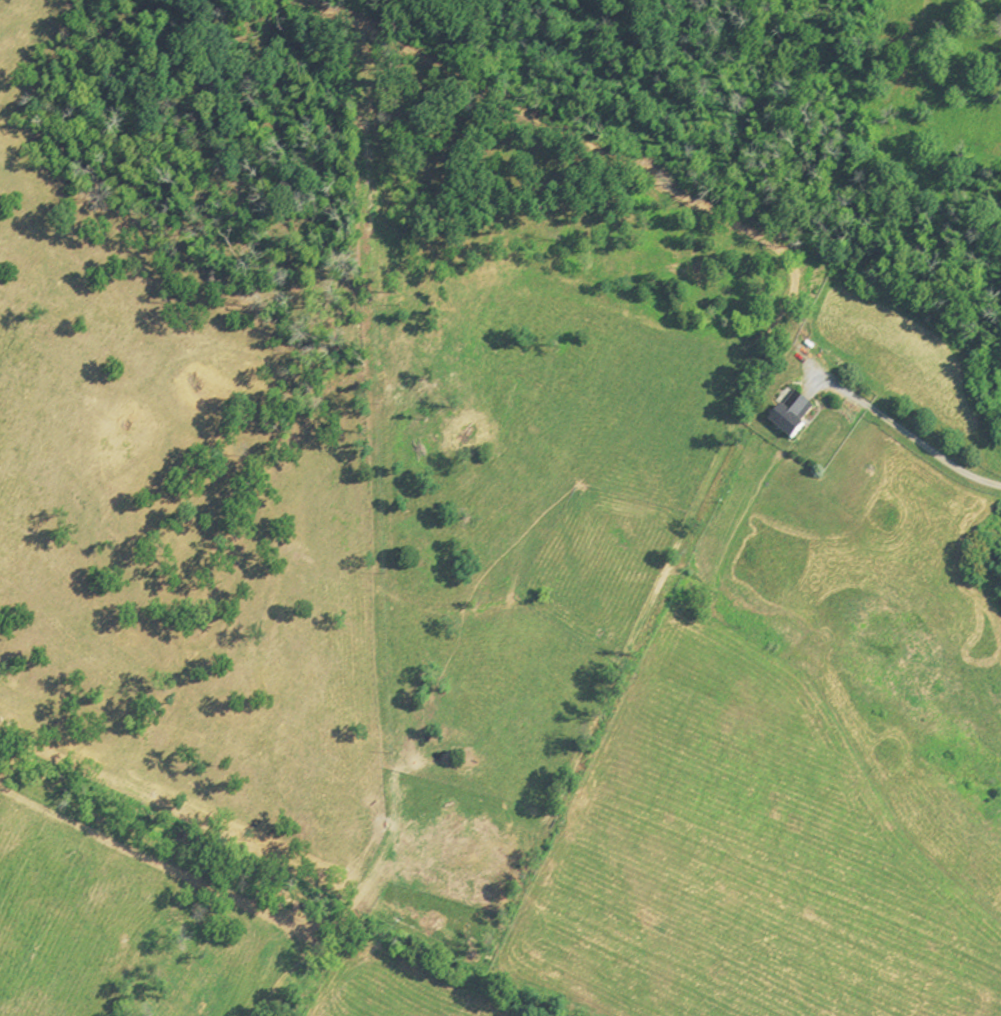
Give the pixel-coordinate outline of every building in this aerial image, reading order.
[(813,411),(791,392),(765,421),(787,440),(813,411)]
